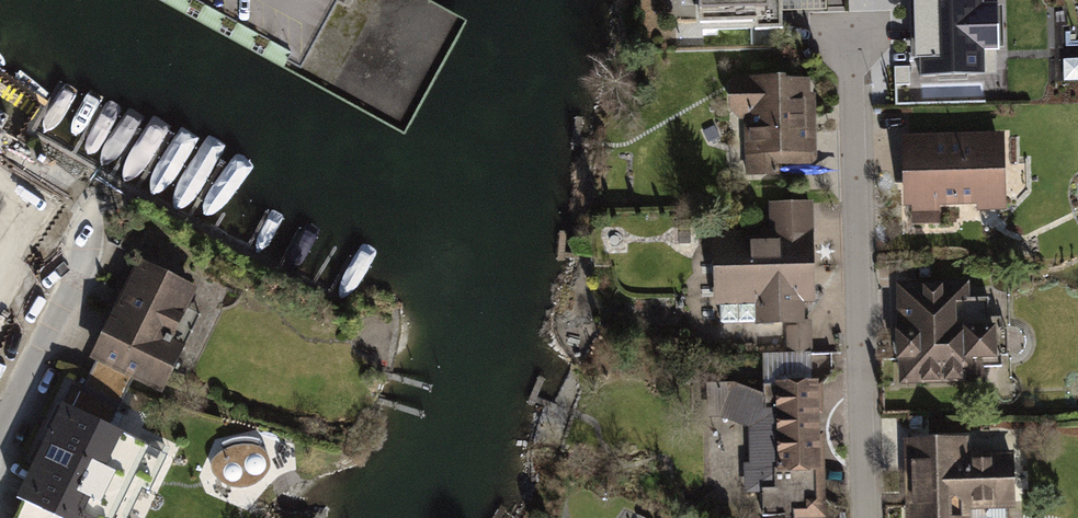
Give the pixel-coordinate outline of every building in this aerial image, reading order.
[(700,23),(755,21),(755,30),(782,29),(781,0),(699,0),(700,23)] [(912,89),(988,87),(987,66),(1005,65),(1003,0),(998,0),(986,0),(910,0),(912,89)] [(32,69),(0,47),(0,116),(32,69)] [(744,123),(745,182),(775,182),(775,165),(810,164),(808,87),(726,89),(726,123),(744,123)] [(908,214),(908,233),(938,233),(938,214),(1004,212),(1002,139),(903,141),(904,214),(908,214)] [(0,187),(0,249),(29,207),(0,187)] [(766,239),(709,241),(711,312),(751,311),(751,336),(796,335),(796,312),(816,311),(813,207),(765,208),(766,239)] [(198,288),(138,259),(89,359),(96,362),(82,389),(119,407),(133,378),(162,392),(186,345),(173,339),(198,288)] [(963,289),(892,291),(894,393),(983,391),(983,371),(1000,371),(999,327),(964,327),(963,289)] [(17,498),(23,501),(15,517),(129,517),(142,489),(150,492),(168,455),(110,424),(119,407),(82,389),(72,384),(17,498)] [(817,479),(816,388),(772,389),(774,481),(817,479)] [(224,449),(215,456),(211,461),(210,468),(212,474),(217,480),(225,484),(233,487),(242,488),(252,486),(261,481),(267,474),(271,467),(271,462),(270,457),(267,453),(264,449),(258,446),(251,445),(242,445),(233,446),(224,449)] [(904,517),(964,517),(999,517),(1013,517),(1013,460),(965,459),(965,449),(905,449),(904,517)]
